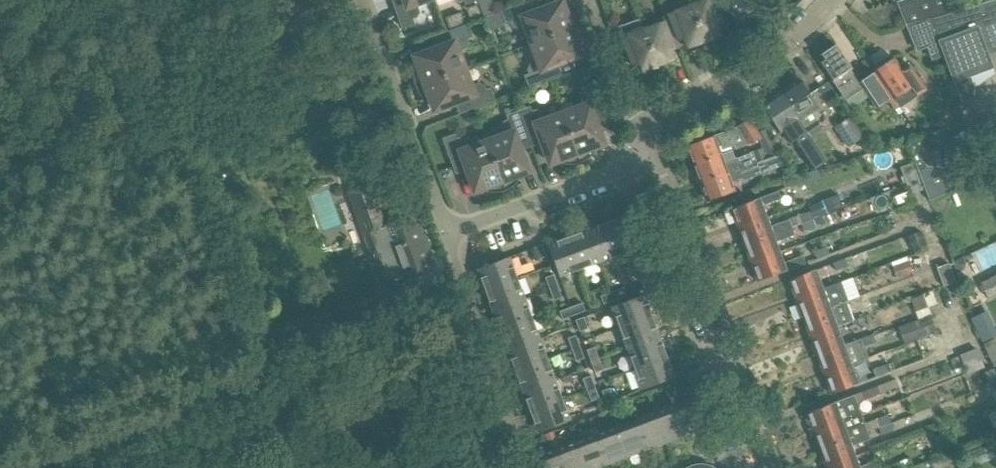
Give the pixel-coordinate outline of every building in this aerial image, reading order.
[(425,0),(392,0),(402,27),(414,23),(412,18),(416,17),(419,12),(416,3),(425,0)] [(490,0),(478,0),(484,17),(495,13),(490,0)] [(691,6),(690,6),(705,42),(721,36),(717,26),(722,24),(712,0),(689,0),(691,6)] [(764,13),(758,0),(728,0),(737,24),(764,13)] [(930,17),(956,10),(953,0),(900,0),(898,0),(907,23),(930,17)] [(956,10),(930,17),(944,54),(945,54),(962,101),(974,97),(975,89),(970,75),(992,67),(988,54),(995,51),(995,0),(992,0),(956,10)] [(532,44),(580,26),(579,22),(574,15),(568,10),(568,11),(565,12),(561,3),(534,13),(530,2),(501,12),(506,24),(510,22),(512,26),(517,29),(525,26),(532,44)] [(481,16),(477,5),(467,9),(471,20),(481,16)] [(688,48),(705,42),(690,6),(671,13),(671,12),(669,13),(680,40),(685,39),(688,48)] [(933,58),(944,54),(930,17),(907,23),(917,49),(928,45),(933,58)] [(657,66),(643,30),(639,19),(618,27),(632,64),(636,62),(640,72),(657,66)] [(643,30),(657,66),(674,59),(670,49),(675,48),(664,21),(662,22),(662,23),(643,30)] [(415,86),(464,69),(457,51),(466,48),(468,43),(466,38),(471,36),(467,25),(438,35),(443,46),(415,57),(418,66),(416,67),(415,67),(413,75),(414,83),(415,86)] [(580,26),(532,44),(538,62),(530,65),(528,70),(530,74),(525,76),(529,87),(557,77),(553,66),(581,55),(577,46),(580,45),(581,45),(582,37),(582,29),(580,26)] [(864,90),(859,82),(855,76),(850,68),(852,67),(836,43),(821,53),(824,58),(820,61),(838,87),(847,101),(864,90)] [(902,69),(894,57),(879,68),(876,71),(893,96),(902,110),(907,106),(899,95),(912,86),(918,95),(927,89),(910,64),(902,69)] [(464,69),(415,86),(417,90),(422,97),(428,102),(428,101),(431,100),(434,110),(462,100),(466,111),(494,100),(490,89),(486,90),(484,86),(479,84),(471,87),(464,69)] [(864,90),(876,107),(893,96),(876,71),(859,82),(864,90)] [(812,136),(823,130),(815,118),(820,116),(816,109),(818,108),(799,79),(784,89),(795,106),(793,108),(812,136)] [(562,114),(580,163),(584,161),(590,157),(595,150),(594,150),(593,147),(603,144),(593,116),(604,112),(593,84),(582,88),(584,93),(579,94),(577,100),(580,108),(562,114)] [(826,161),(811,137),(812,136),(793,108),(795,106),(784,89),(764,103),(783,131),(790,143),(794,140),(812,170),(826,161)] [(580,163),(562,114),(544,121),(541,113),(536,110),(531,112),(530,107),(518,111),(529,140),(540,136),(550,163),(560,160),(561,162),(560,163),(568,165),(576,164),(580,163)] [(518,144),(529,140),(518,111),(507,115),(509,120),(504,122),(502,127),(505,135),(487,142),(505,190),(509,189),(515,184),(520,178),(519,177),(518,175),(528,171),(518,144)] [(760,139),(769,135),(766,128),(758,132),(749,118),(736,126),(736,127),(714,135),(714,136),(712,137),(710,129),(708,128),(697,133),(696,134),(699,142),(688,146),(695,164),(721,154),(720,150),(734,144),(735,149),(748,144),(758,139),(760,139)] [(849,146),(861,138),(848,118),(836,126),(849,146)] [(505,190),(487,142),(469,148),(466,140),(461,138),(456,139),(455,135),(443,139),(454,167),(465,163),(475,191),(485,187),(486,190),(485,191),(493,192),(501,192),(505,190)] [(695,164),(702,182),(744,165),(757,160),(767,157),(779,152),(769,135),(760,139),(758,139),(762,148),(735,158),(732,150),(721,154),(695,164)] [(915,163),(918,172),(927,166),(941,167),(948,150),(939,140),(928,140),(927,135),(907,141),(915,163)] [(744,165),(702,182),(709,200),(735,190),(732,182),(743,177),(744,179),(762,172),(784,163),(780,152),(779,152),(767,157),(757,160),(744,165)] [(901,168),(902,173),(906,184),(921,179),(918,172),(915,163),(901,168)] [(802,175),(805,185),(823,179),(820,169),(802,175)] [(782,180),(784,188),(796,184),(794,176),(782,180)] [(383,224),(370,189),(366,190),(351,195),(384,287),(430,270),(410,217),(386,226),(383,224)] [(737,227),(766,216),(762,205),(781,198),(778,191),(731,209),(737,227)] [(808,206),(813,218),(827,213),(823,201),(808,206)] [(801,223),(812,219),(809,211),(770,226),(766,216),(737,227),(744,245),(792,227),(801,223)] [(609,222),(621,254),(642,247),(630,214),(609,222)] [(812,219),(801,223),(804,231),(815,227),(812,219)] [(601,262),(621,254),(609,222),(589,229),(601,262)] [(776,241),(794,234),(792,227),(744,245),(751,263),(779,252),(776,241)] [(568,237),(580,269),(601,262),(589,229),(568,237)] [(560,277),(580,269),(568,237),(547,244),(560,277)] [(816,259),(835,252),(832,244),(813,251),(816,259)] [(538,259),(546,256),(542,245),(534,248),(538,259)] [(783,262),(779,252),(751,263),(757,281),(805,264),(802,256),(783,262)] [(485,289),(517,277),(510,257),(477,269),(485,289)] [(957,272),(964,269),(966,264),(963,257),(953,261),(957,272)] [(833,263),(835,270),(848,266),(845,258),(833,263)] [(913,272),(909,261),(893,266),(897,278),(913,272)] [(943,286),(956,282),(949,263),(936,268),(943,286)] [(823,289),(823,288),(816,269),(789,279),(796,299),(823,289)] [(995,294),(995,274),(981,282),(989,298),(995,294)] [(549,289),(557,286),(552,275),(544,278),(549,289)] [(517,277),(485,289),(492,310),(525,298),(517,277)] [(645,289),(656,285),(653,277),(642,281),(645,289)] [(847,301),(841,282),(823,288),(823,289),(796,299),(803,318),(846,302),(846,301),(847,301)] [(557,286),(549,289),(554,300),(561,297),(557,286)] [(612,292),(615,300),(625,296),(622,288),(612,292)] [(603,304),(615,300),(612,292),(600,296),(603,304)] [(932,292),(922,295),(927,307),(936,304),(932,292)] [(619,327),(652,315),(644,295),(611,307),(619,327)] [(915,311),(927,307),(922,295),(911,299),(915,311)] [(500,330),(532,318),(525,298),(492,310),(500,330)] [(810,337),(837,327),(837,326),(853,320),(846,302),(803,318),(810,337)] [(571,307),(574,315),(585,311),(582,303),(571,307)] [(562,319),(574,315),(571,307),(559,311),(562,319)] [(652,315),(619,327),(627,348),(659,336),(652,315)] [(905,344),(933,334),(933,333),(936,332),(930,315),(898,327),(905,344)] [(583,317),(576,320),(580,331),(587,328),(583,317)] [(532,318),(500,330),(507,351),(540,338),(532,318)] [(844,345),(837,327),(810,337),(817,355),(844,345)] [(873,334),(861,339),(864,346),(876,341),(873,334)] [(572,350),(580,347),(575,336),(568,338),(572,350)] [(634,369),(667,356),(659,336),(627,348),(634,369)] [(515,371),(547,359),(540,338),(507,351),(515,371)] [(994,367),(995,366),(995,340),(995,338),(983,344),(994,367)] [(824,374),(851,364),(851,363),(868,357),(864,346),(861,339),(844,345),(817,355),(824,374)] [(580,347),(572,350),(576,361),(584,358),(580,347)] [(591,361),(598,358),(594,347),(586,350),(591,361)] [(960,356),(951,360),(953,366),(962,362),(967,374),(984,368),(977,348),(959,354),(960,356)] [(667,356),(634,369),(642,389),(674,377),(667,356)] [(598,358),(591,361),(595,373),(603,370),(598,358)] [(547,359),(515,371),(522,391),(555,379),(547,359)] [(824,374),(831,393),(858,383),(864,381),(861,371),(855,373),(851,364),(824,374)] [(875,376),(887,372),(885,365),(872,369),(875,376)] [(573,381),(571,375),(562,378),(564,384),(573,381)] [(587,391),(595,388),(590,376),(582,379),(587,391)] [(530,412),(563,400),(555,379),(522,391),(530,412)] [(877,386),(854,395),(857,402),(879,394),(877,386)] [(595,388),(587,391),(591,401),(599,398),(595,388)] [(610,388),(602,391),(605,402),(613,400),(610,388)] [(854,395),(806,413),(812,429),(813,431),(841,420),(860,413),(861,413),(857,402),(854,395)] [(677,404),(688,434),(708,426),(697,396),(677,404)] [(563,400),(530,412),(538,432),(570,420),(563,400)] [(668,441),(688,434),(677,404),(656,411),(668,441)] [(636,419),(647,449),(668,441),(656,411),(636,419)] [(841,420),(813,431),(819,449),(867,431),(868,431),(864,423),(861,413),(860,413),(841,420)] [(889,414),(864,423),(868,431),(879,427),(891,422),(891,423),(893,422),(889,414)] [(627,456),(647,449),(636,419),(616,427),(627,456)] [(891,422),(879,427),(882,435),(894,430),(891,423),(891,422)] [(595,434),(606,464),(627,456),(616,427),(595,434)] [(554,449),(559,448),(553,431),(544,434),(550,451),(554,449)] [(867,431),(819,449),(826,467),(855,456),(851,446),(871,439),(868,431),(867,431)] [(606,464),(595,434),(575,442),(585,467),(595,467),(606,464)] [(575,442),(559,448),(554,449),(561,467),(585,467),(575,442)] [(554,449),(550,451),(534,457),(538,467),(561,467),(554,449)] [(826,467),(880,467),(877,460),(859,467),(855,456),(826,467)]
